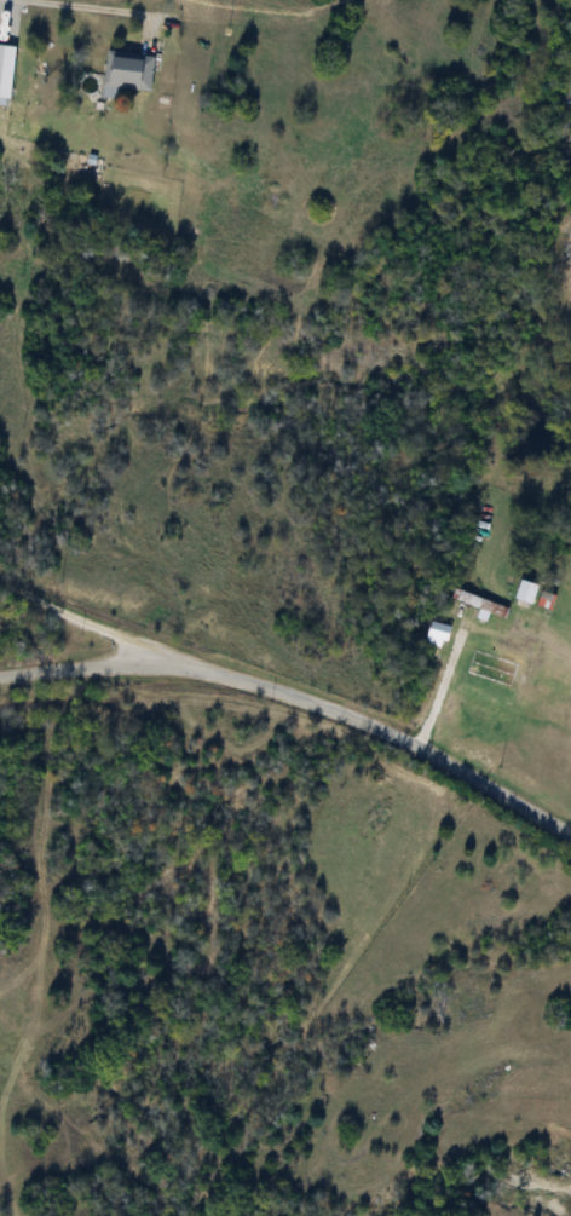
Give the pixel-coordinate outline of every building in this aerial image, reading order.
[(151,53),(103,51),(101,97),(119,98),(119,89),(149,90),(151,53)] [(451,599),(500,615),(503,606),(453,591),(451,599)] [(538,610),(554,607),(551,593),(536,595),(538,610)]
